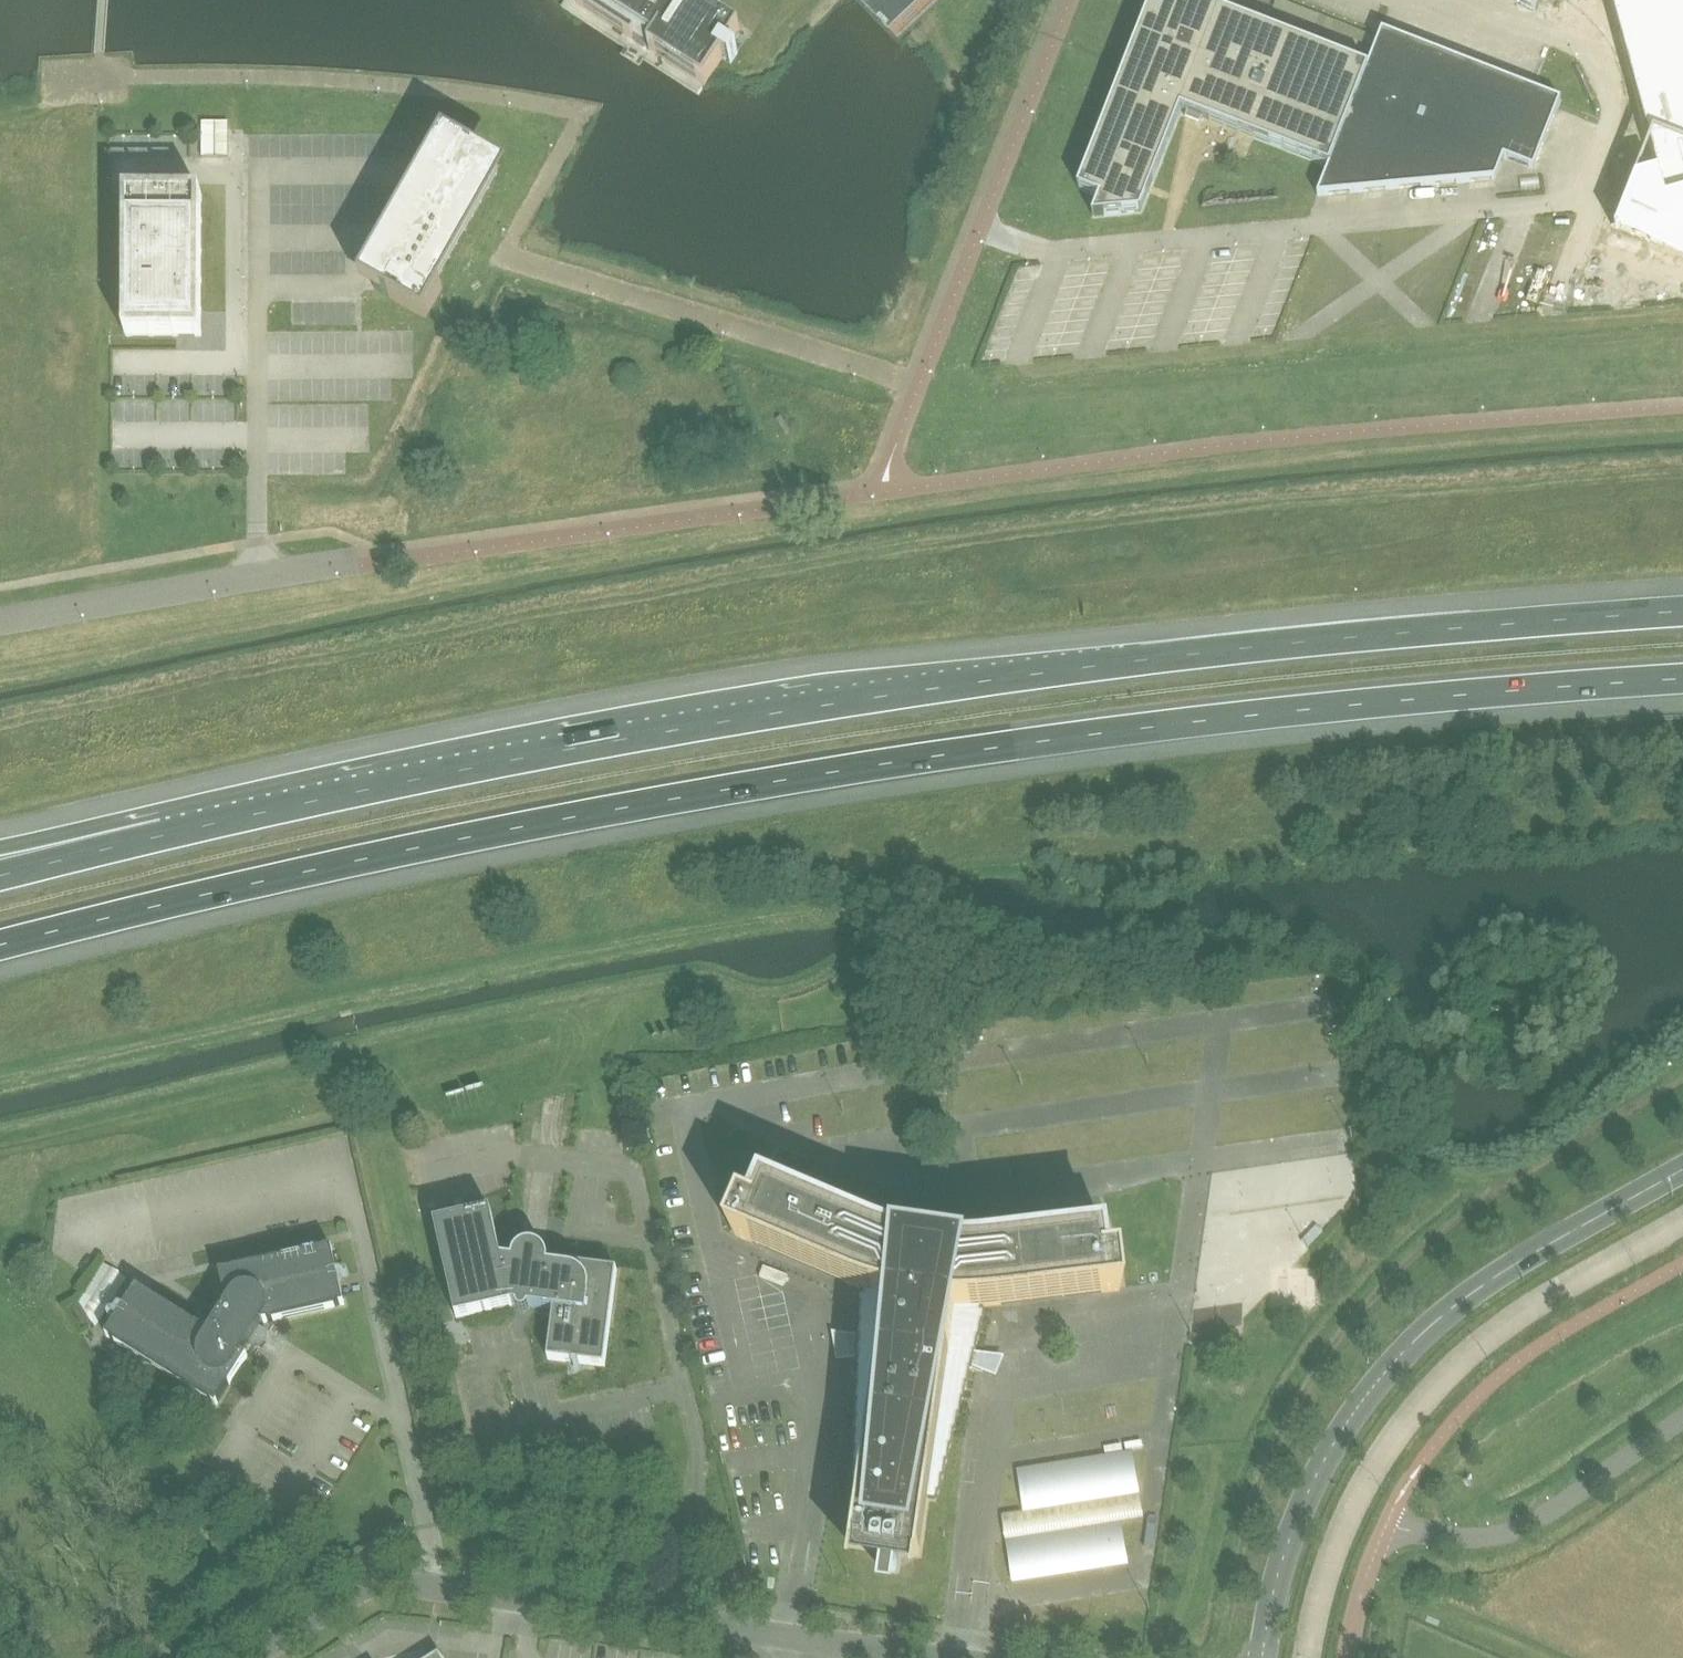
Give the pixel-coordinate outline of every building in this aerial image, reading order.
[(705,86),(714,73),(716,68),(722,60),(731,66),(738,54),(729,48),(735,40),(736,39),(739,34),(741,31),(692,0),(683,0),(681,2),(678,0),(566,0),(562,7),(699,96),(705,86)] [(897,38),(936,0),(861,0),(897,38)] [(1141,213),(1149,193),(1182,109),(1188,112),(1186,118),(1200,123),(1202,117),(1329,167),(1318,196),(1496,180),(1505,158),(1534,170),(1561,100),(1383,31),(1368,67),(1241,18),(1244,12),(1229,6),(1227,12),(1221,10),(1225,0),(1152,0),(1078,189),(1101,197),(1093,217),(1141,213)] [(1682,241),(1682,0),(1611,0),(1658,173),(1651,175),(1632,221),(1682,241)] [(202,158),(229,158),(229,122),(203,122),(202,158)] [(445,134),(376,256),(361,282),(426,319),(443,289),(436,284),(498,174),(471,159),(475,151),(445,134)] [(126,336),(202,336),(203,195),(127,194),(126,336)] [(750,1204),(736,1235),(847,1283),(855,1286),(863,1289),(863,1292),(862,1292),(860,1304),(862,1304),(860,1320),(861,1320),(859,1336),(849,1334),(853,1358),(860,1357),(858,1368),(860,1368),(858,1384),(859,1384),(857,1400),(859,1400),(857,1416),(858,1416),(856,1432),(858,1432),(856,1448),(857,1448),(855,1464),(857,1464),(855,1480),(856,1480),(855,1488),(862,1489),(853,1546),(886,1550),(883,1569),(898,1571),(901,1553),(920,1555),(928,1499),(935,1500),(936,1492),(938,1492),(940,1476),(942,1476),(944,1461),(946,1461),(948,1445),(950,1445),(952,1430),(954,1430),(956,1414),(958,1414),(960,1399),(962,1399),(965,1383),(966,1383),(968,1368),(970,1368),(970,1367),(973,1367),(982,1371),(990,1354),(974,1352),(976,1336),(978,1337),(980,1321),(982,1321),(984,1309),(983,1309),(983,1307),(992,1306),(1001,1305),(1120,1291),(1116,1256),(1102,1258),(1100,1234),(996,1246),(997,1239),(981,1237),(982,1232),(966,1230),(966,1225),(951,1223),(951,1218),(919,1213),(918,1218),(902,1216),(902,1221),(886,1218),(885,1223),(869,1221),(868,1228),(772,1187),(763,1209),(750,1204)] [(492,1210),(436,1223),(457,1318),(513,1305),(555,1310),(548,1359),(605,1367),(618,1270),(561,1263),(560,1266),(555,1265),(555,1264),(555,1261),(554,1259),(554,1257),(553,1255),(552,1253),(551,1251),(550,1250),(548,1249),(547,1247),(545,1246),(543,1245),(541,1245),(539,1244),(537,1244),(535,1244),(533,1244),(531,1245),(528,1246),(526,1247),(524,1248),(523,1249),(521,1251),(520,1253),(519,1254),(519,1256),(518,1258),(518,1260),(502,1258),(492,1210)] [(138,1286),(107,1336),(138,1356),(217,1406),(248,1356),(243,1353),(263,1321),(265,1323),(345,1304),(332,1247),(220,1272),(226,1298),(230,1300),(210,1332),(138,1286)] [(1023,1472),(1029,1509),(1047,1506),(1041,1469),(1023,1472)] [(1076,1570),(1121,1563),(1115,1526),(1070,1533),(1076,1570)]
